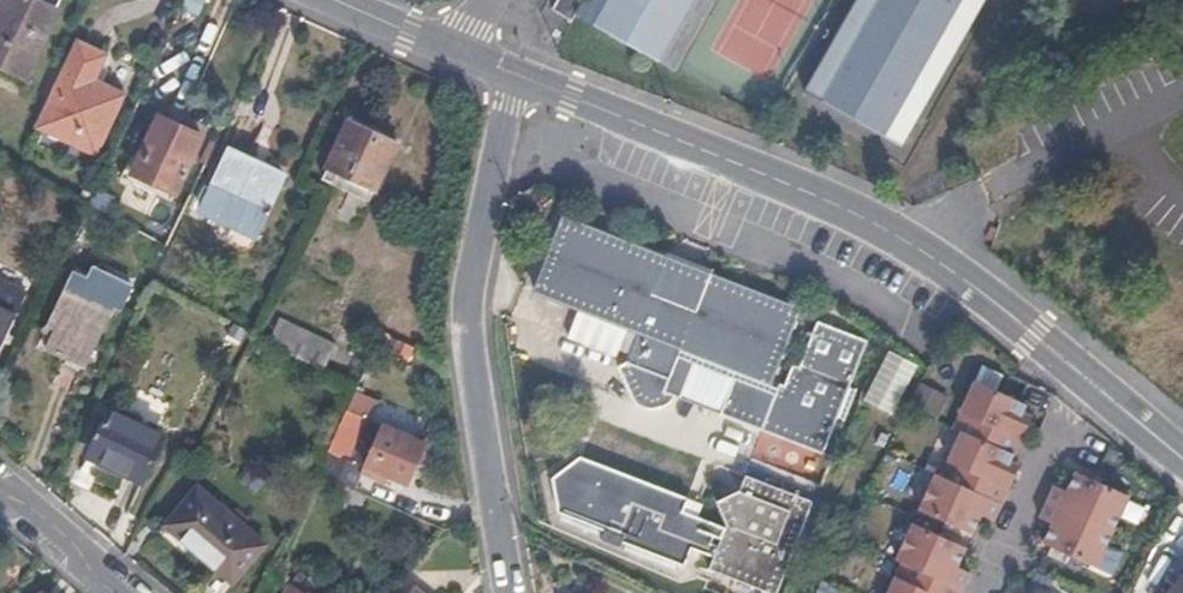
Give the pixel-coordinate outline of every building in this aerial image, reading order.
[(55,10),(35,0),(1,0),(0,3),(0,65),(25,77),(55,10)] [(196,16),(203,0),(182,0),(178,8),(196,16)] [(552,9),(574,20),(578,12),(675,64),(711,0),(557,0),(552,9)] [(991,0),(864,0),(819,84),(919,137),(991,0)] [(70,139),(68,143),(93,155),(120,95),(64,69),(40,124),(70,139)] [(177,193),(202,134),(158,115),(133,172),(177,193)] [(371,199),(399,140),(354,118),(326,177),(371,199)] [(255,165),(257,160),(231,148),(202,206),(258,233),(284,178),(255,165)] [(625,361),(669,378),(677,354),(680,346),(772,380),(799,310),(706,275),(704,280),(663,264),(665,259),(560,219),(532,289),(580,308),(568,338),(617,358),(620,351),(629,328),(637,330),(628,354),(625,361)] [(57,329),(49,348),(87,365),(115,304),(68,281),(48,325),(57,329)] [(17,315),(0,307),(0,360),(17,315)] [(278,317),(265,344),(321,370),(334,344),(278,317)] [(779,381),(775,391),(734,375),(720,413),(824,452),(838,416),(845,419),(858,384),(851,381),(868,337),(817,318),(800,365),(792,362),(784,383),(779,381)] [(620,351),(628,354),(637,330),(629,328),(620,351)] [(886,348),(864,400),(894,413),(917,362),(886,348)] [(734,375),(677,354),(669,378),(664,391),(720,413),(734,375)] [(938,420),(950,395),(919,380),(907,405),(938,420)] [(920,511),(973,535),(982,516),(995,522),(1019,468),(1012,464),(1032,418),(1024,414),(1028,407),(977,382),(954,429),(963,433),(943,478),(937,474),(920,511)] [(348,407),(319,471),(355,487),(360,472),(377,479),(380,473),(407,485),(426,442),(348,407)] [(163,437),(109,412),(94,447),(102,451),(98,459),(145,481),(163,437)] [(725,520),(708,567),(774,592),(811,498),(745,472),(738,492),(714,501),(725,520)] [(1044,544),(1098,567),(1130,497),(1077,473),(1068,492),(1055,486),(1040,518),(1053,524),(1044,544)] [(267,542),(199,487),(168,524),(236,580),(267,542)] [(672,529),(603,499),(587,536),(655,568),(672,529)] [(959,567),(967,549),(914,524),(897,561),(904,564),(891,592),(962,592),(971,573),(959,567)] [(318,585),(303,574),(290,592),(314,592),(312,592),(318,585)]
